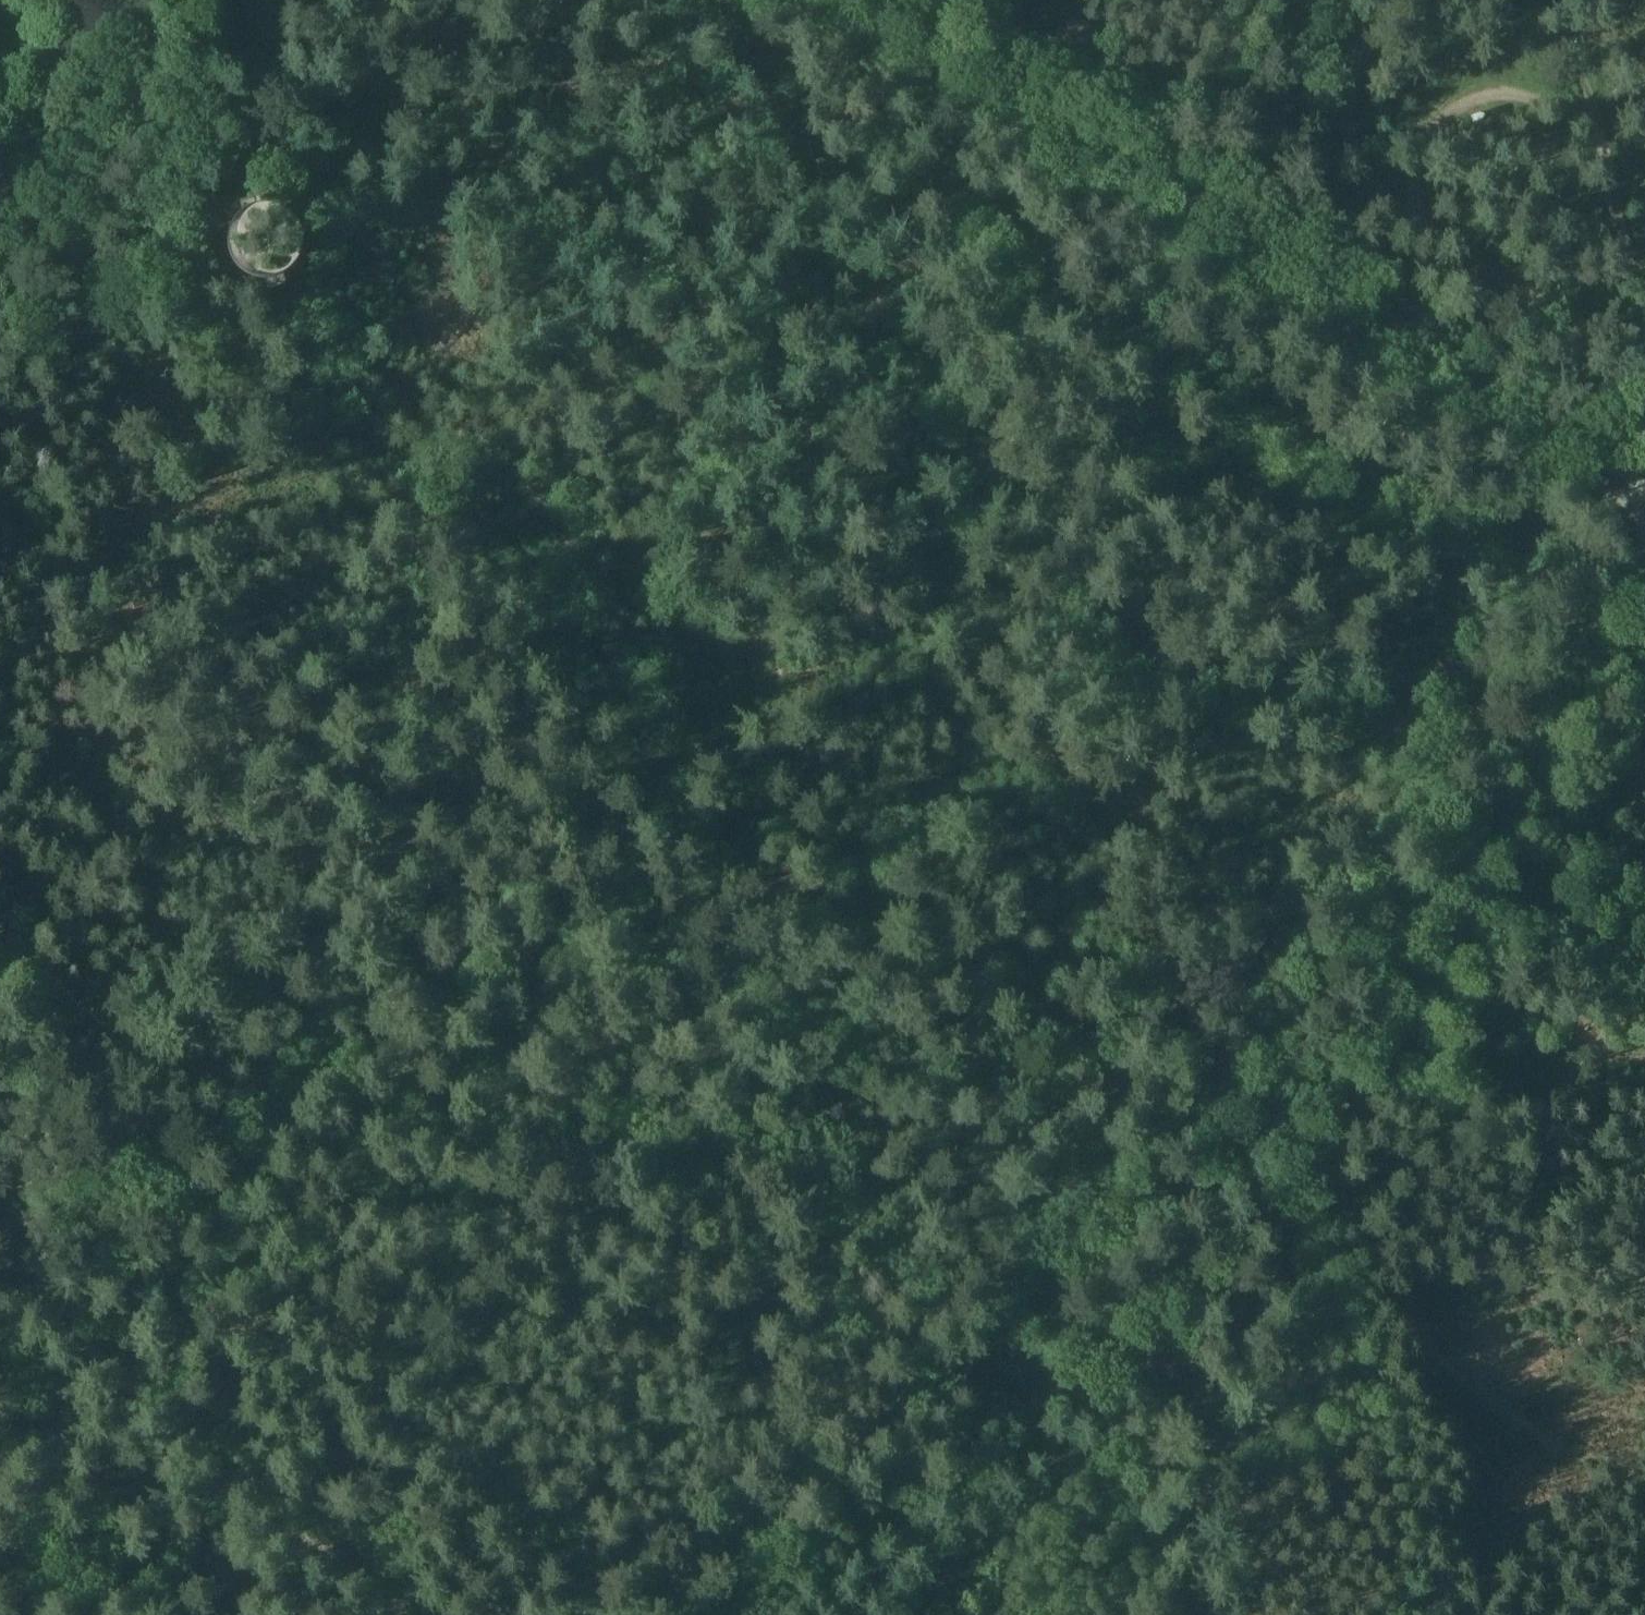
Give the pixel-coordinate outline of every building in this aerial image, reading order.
[(226,240),(221,248),(218,258),(218,267),(222,278),(228,286),(241,295),(251,297),(262,296),(274,291),(284,281),(288,269),(288,254),(282,241),(274,233),(259,227),(247,227),(237,231),(226,240)]
